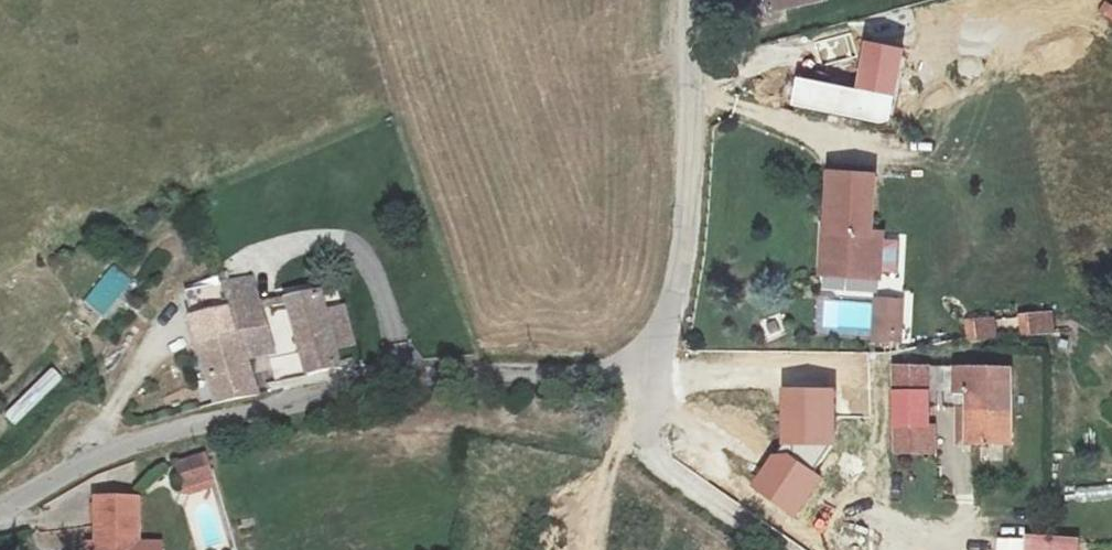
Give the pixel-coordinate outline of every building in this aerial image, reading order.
[(771,11),(820,0),(769,0),(771,11)] [(849,265),(848,275),(881,278),(884,234),(873,233),(878,176),(834,173),(830,221),(835,222),(834,232),(840,232),(839,243),(826,242),(824,263),(849,265)] [(830,232),(826,231),(826,242),(839,243),(840,232),(834,232),(830,232)] [(849,265),(824,263),(823,273),(848,275),(849,265)] [(110,266),(88,302),(110,316),(132,279),(110,266)] [(232,313),(255,309),(246,282),(223,287),(229,313),(232,313)] [(193,320),(229,313),(223,287),(186,295),(193,320)] [(308,375),(340,368),(335,349),(352,345),(344,310),(326,315),(321,295),(288,303),(308,375)] [(246,359),(274,349),(262,308),(255,309),(232,313),(246,359)] [(1018,313),(1021,337),(1057,334),(1055,310),(1018,313)] [(217,405),(258,396),(246,359),(232,313),(229,313),(193,320),(200,348),(217,405)] [(902,317),(877,315),(876,330),(901,331),(902,317)] [(993,320),(984,321),(986,337),(995,336),(993,320)] [(901,331),(876,330),(876,340),(900,342),(901,331)] [(929,368),(898,367),(898,427),(929,428),(929,426),(929,404),(959,404),(959,441),(1012,441),(1012,369),(929,367),(929,368)] [(929,428),(898,427),(897,452),(933,452),(933,426),(929,426),(929,428)] [(210,473),(205,457),(178,465),(183,482),(210,473)] [(212,479),(210,473),(183,482),(184,485),(185,488),(212,479)] [(98,502),(98,546),(98,549),(137,549),(137,501),(98,502)] [(1079,542),(1029,539),(1028,549),(1079,549),(1079,542)]
